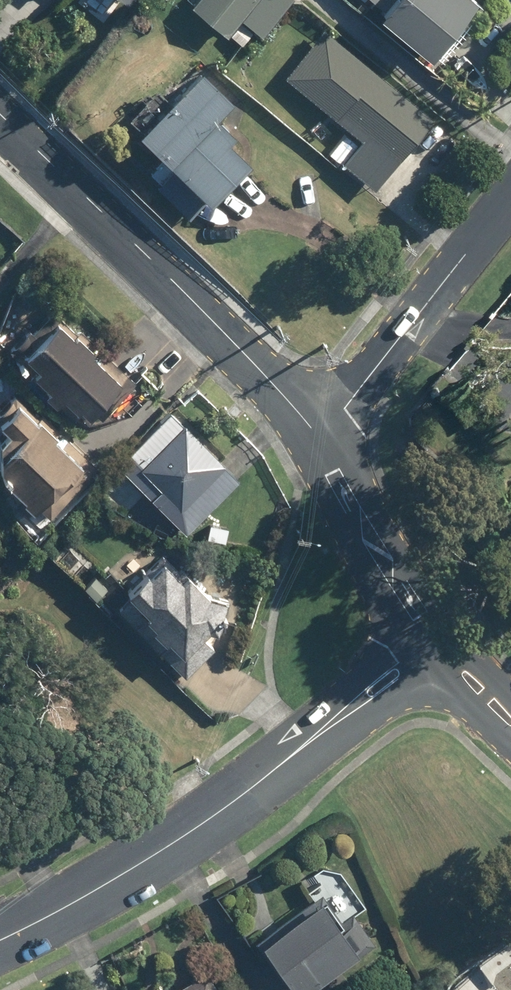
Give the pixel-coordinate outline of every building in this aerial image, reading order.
[(193,4),(228,34),(243,17),(265,36),(296,0),(196,0),(193,4)] [(439,55),(484,1),(483,0),(374,0),(439,55)] [(436,119),(327,31),(289,79),(347,126),(328,150),(378,190),(436,119)] [(241,97),(207,65),(146,129),(165,148),(145,169),(201,222),(259,161),(236,140),(243,133),(224,115),(241,97)] [(69,396),(92,418),(131,379),(56,304),(10,350),(63,403),(69,396)] [(1,470),(38,509),(88,462),(22,391),(0,411),(0,456),(1,470)] [(125,468),(187,531),(243,478),(190,422),(188,424),(175,410),(129,454),(134,459),(125,468)] [(214,644),(235,619),(233,604),(194,570),(191,574),(165,552),(114,612),(170,670),(173,664),(189,680),(217,647),(214,644)] [(364,940),(338,902),(316,895),(257,936),(296,989),(364,940)] [(168,989),(224,989),(209,965),(168,989)]
